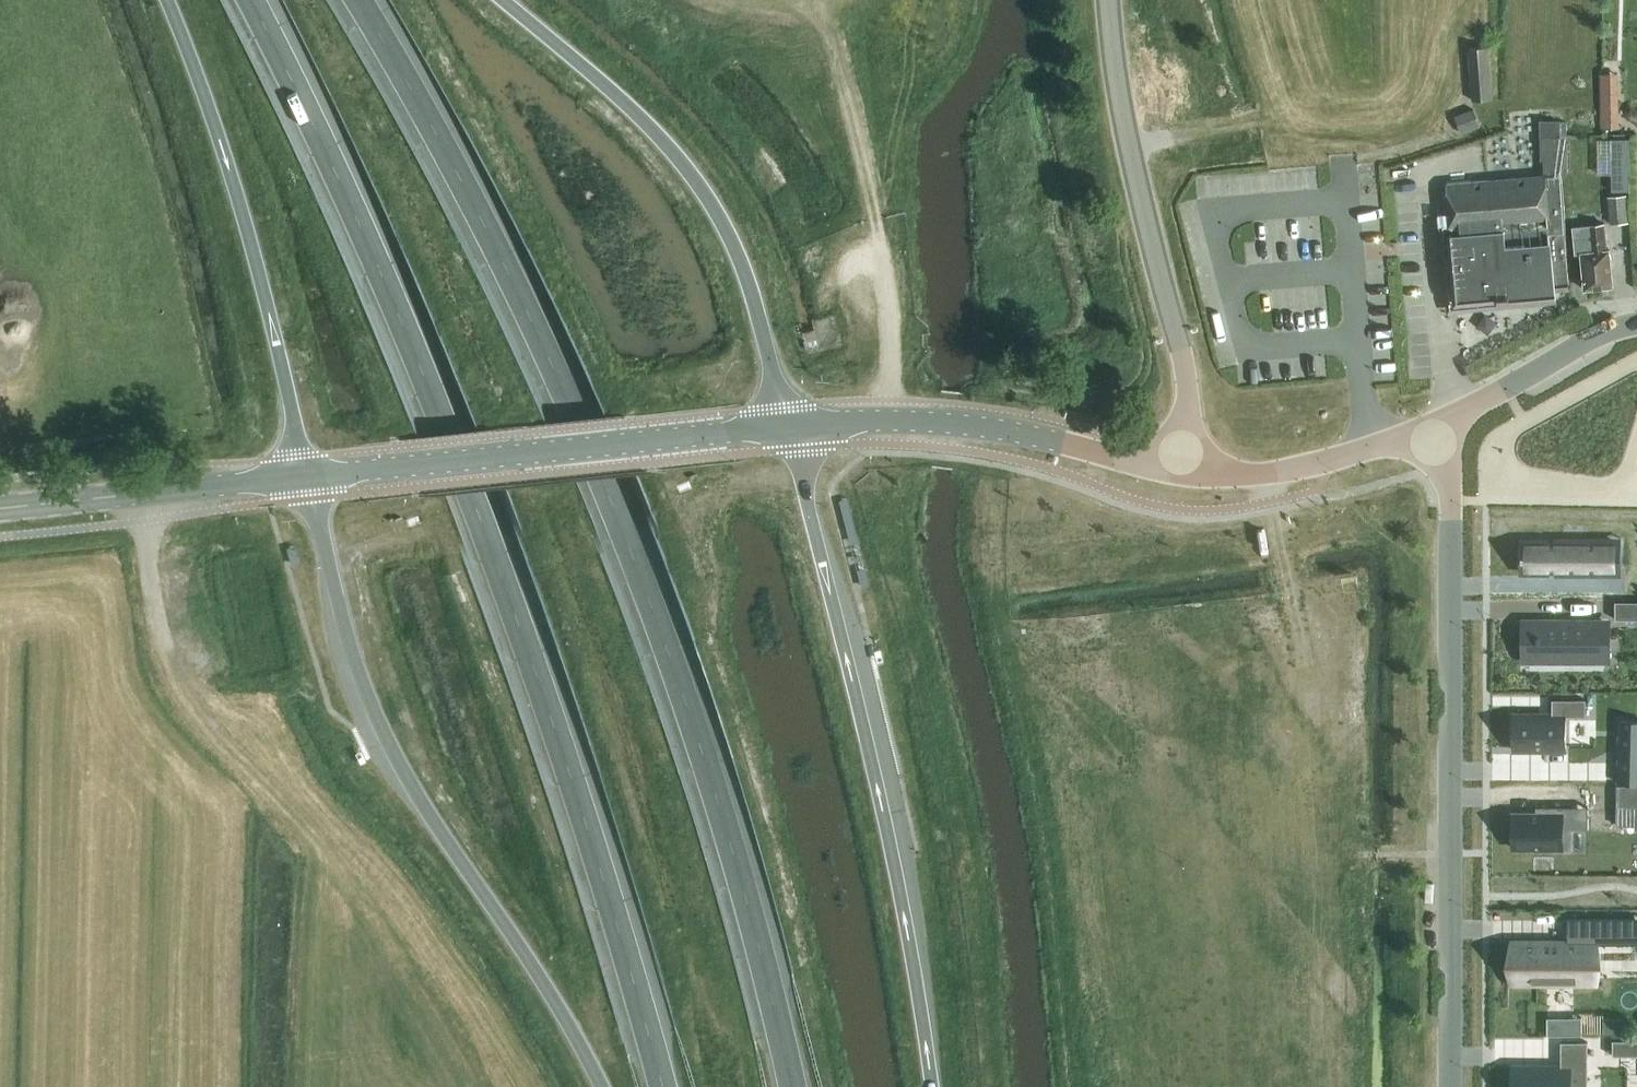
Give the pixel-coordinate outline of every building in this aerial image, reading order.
[(1467,49),(1471,101),(1493,100),(1489,47),(1467,49)] [(1623,70),(1604,70),(1605,125),(1624,124),(1623,70)] [(1472,111),(1456,116),(1461,133),(1478,128),(1472,111)] [(1540,121),(1540,136),(1540,161),(1552,160),(1554,175),(1446,185),(1450,226),(1456,302),(1556,292),(1555,286),(1568,285),(1566,255),(1564,205),(1561,174),(1567,174),(1566,137),(1561,137),(1561,121),(1540,121)] [(1628,224),(1626,196),(1607,197),(1610,225),(1628,224)] [(1612,287),(1609,251),(1606,251),(1604,224),(1589,226),(1591,252),(1581,253),(1585,289),(1612,287)] [(1525,544),(1525,575),(1610,575),(1610,564),(1618,564),(1618,545),(1525,544)] [(1614,602),(1614,619),(1636,619),(1636,602),(1614,602)] [(1610,624),(1539,624),(1540,658),(1609,658),(1610,624)] [(1565,750),(1565,717),(1585,717),(1585,700),(1552,700),(1552,715),(1513,715),(1513,750),(1565,750)] [(1618,720),(1617,756),(1636,757),(1636,721),(1618,720)] [(1590,813),(1616,813),(1616,825),(1636,826),(1636,786),(1616,785),(1616,787),(1590,786),(1590,813)] [(1548,815),(1515,815),(1515,850),(1572,850),(1572,808),(1549,808),(1548,815)] [(1514,962),(1514,970),(1536,971),(1536,980),(1583,980),(1583,944),(1631,944),(1631,917),(1567,917),(1567,945),(1512,945),(1512,962),(1514,962)] [(1547,1034),(1581,1034),(1581,1018),(1547,1018),(1547,1034)] [(1612,1040),(1612,1055),(1636,1055),(1636,1040),(1612,1040)] [(1570,1083),(1587,1083),(1587,1071),(1515,1071),(1515,1086),(1570,1086),(1570,1083)]
